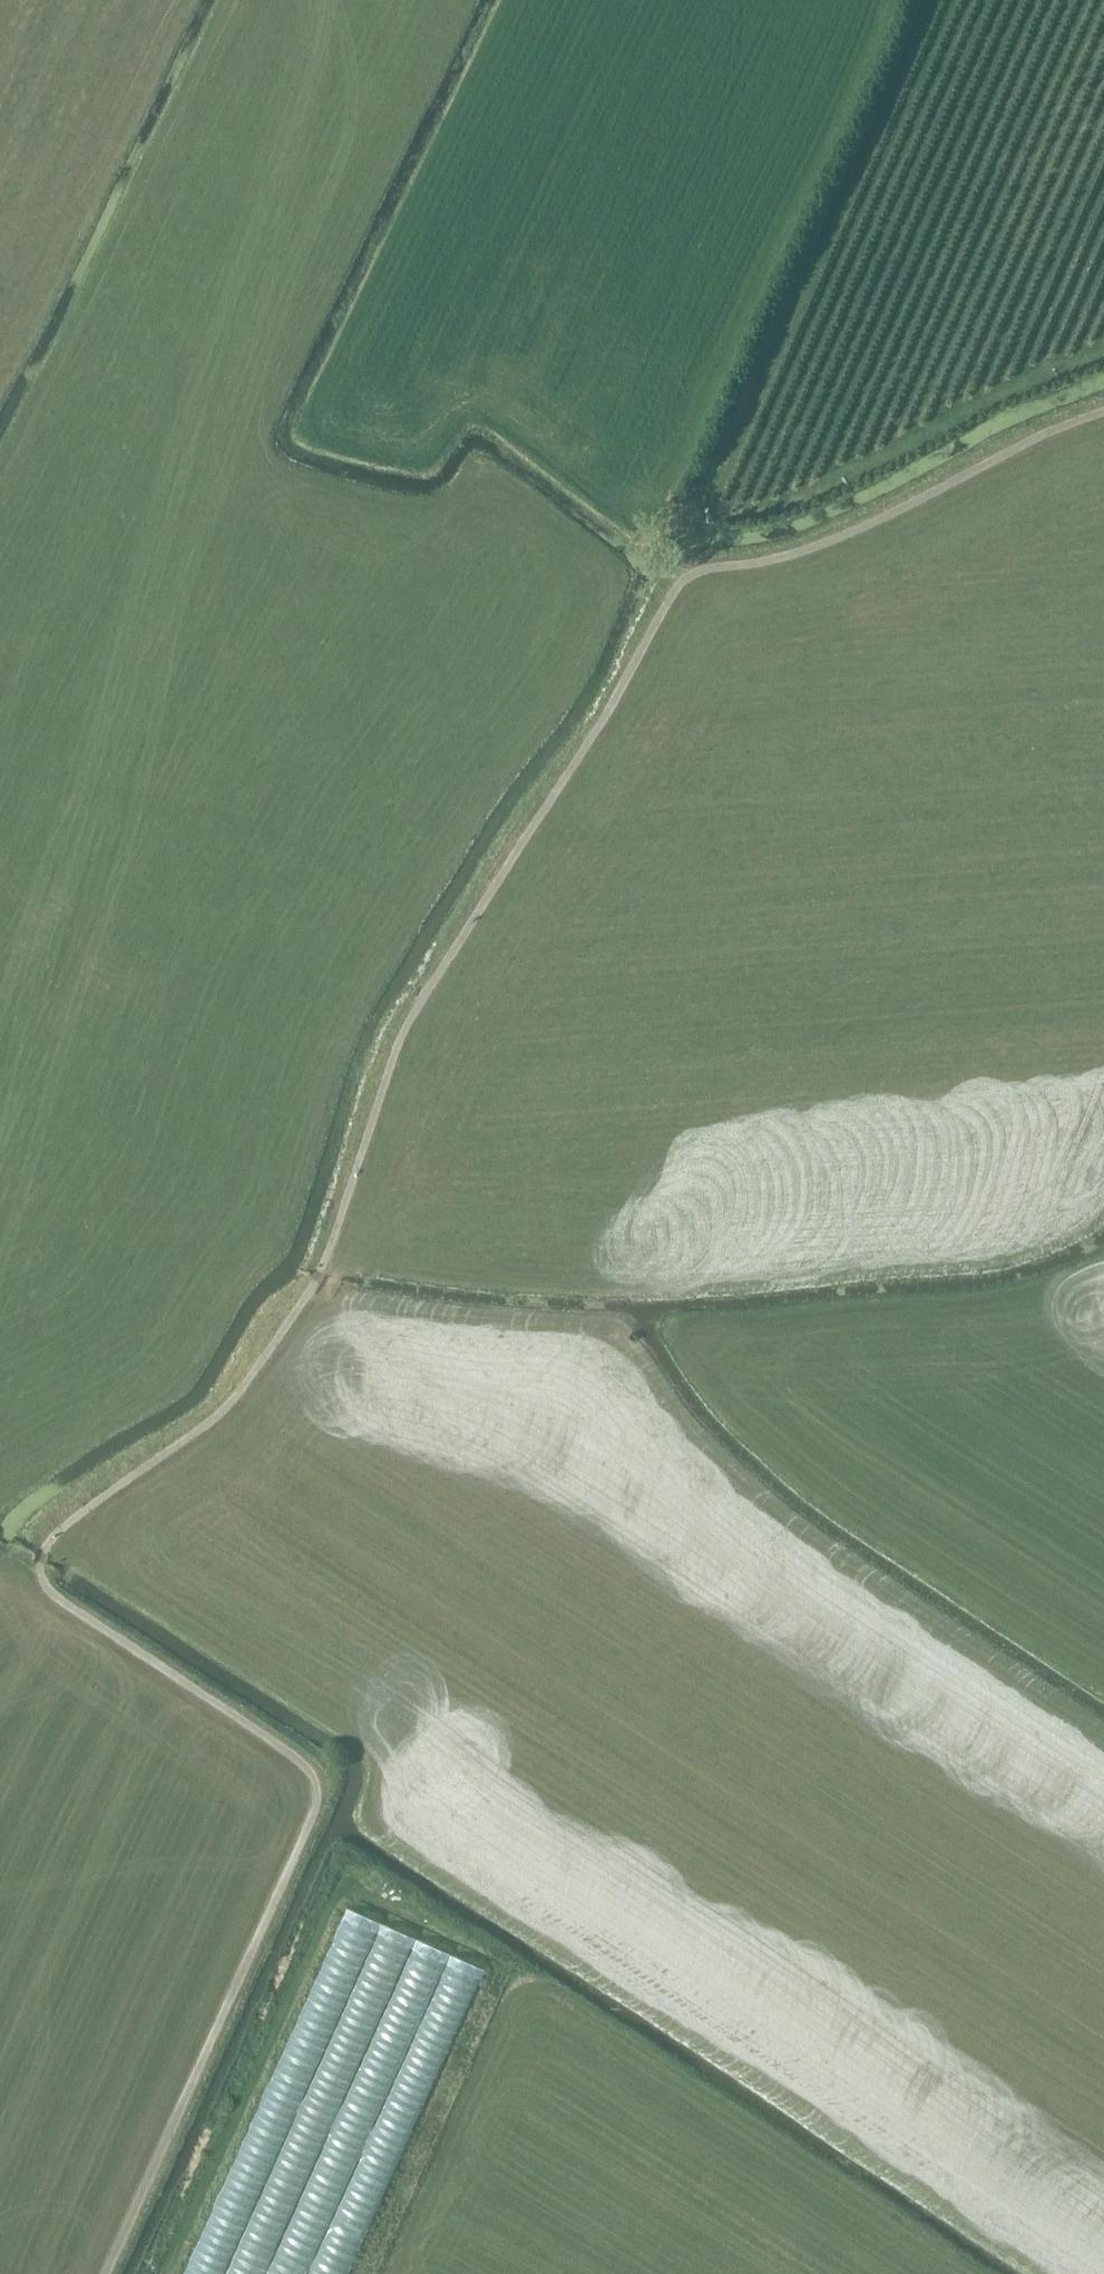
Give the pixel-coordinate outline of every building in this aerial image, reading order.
[(414,1939),(420,1924),(350,1896),(317,1978),(350,1991),(361,1963),(383,1972),(390,1956),(402,1961),(412,1938),(414,1939)] [(235,2195),(216,2188),(184,2273),(205,2273),(235,2195)]
